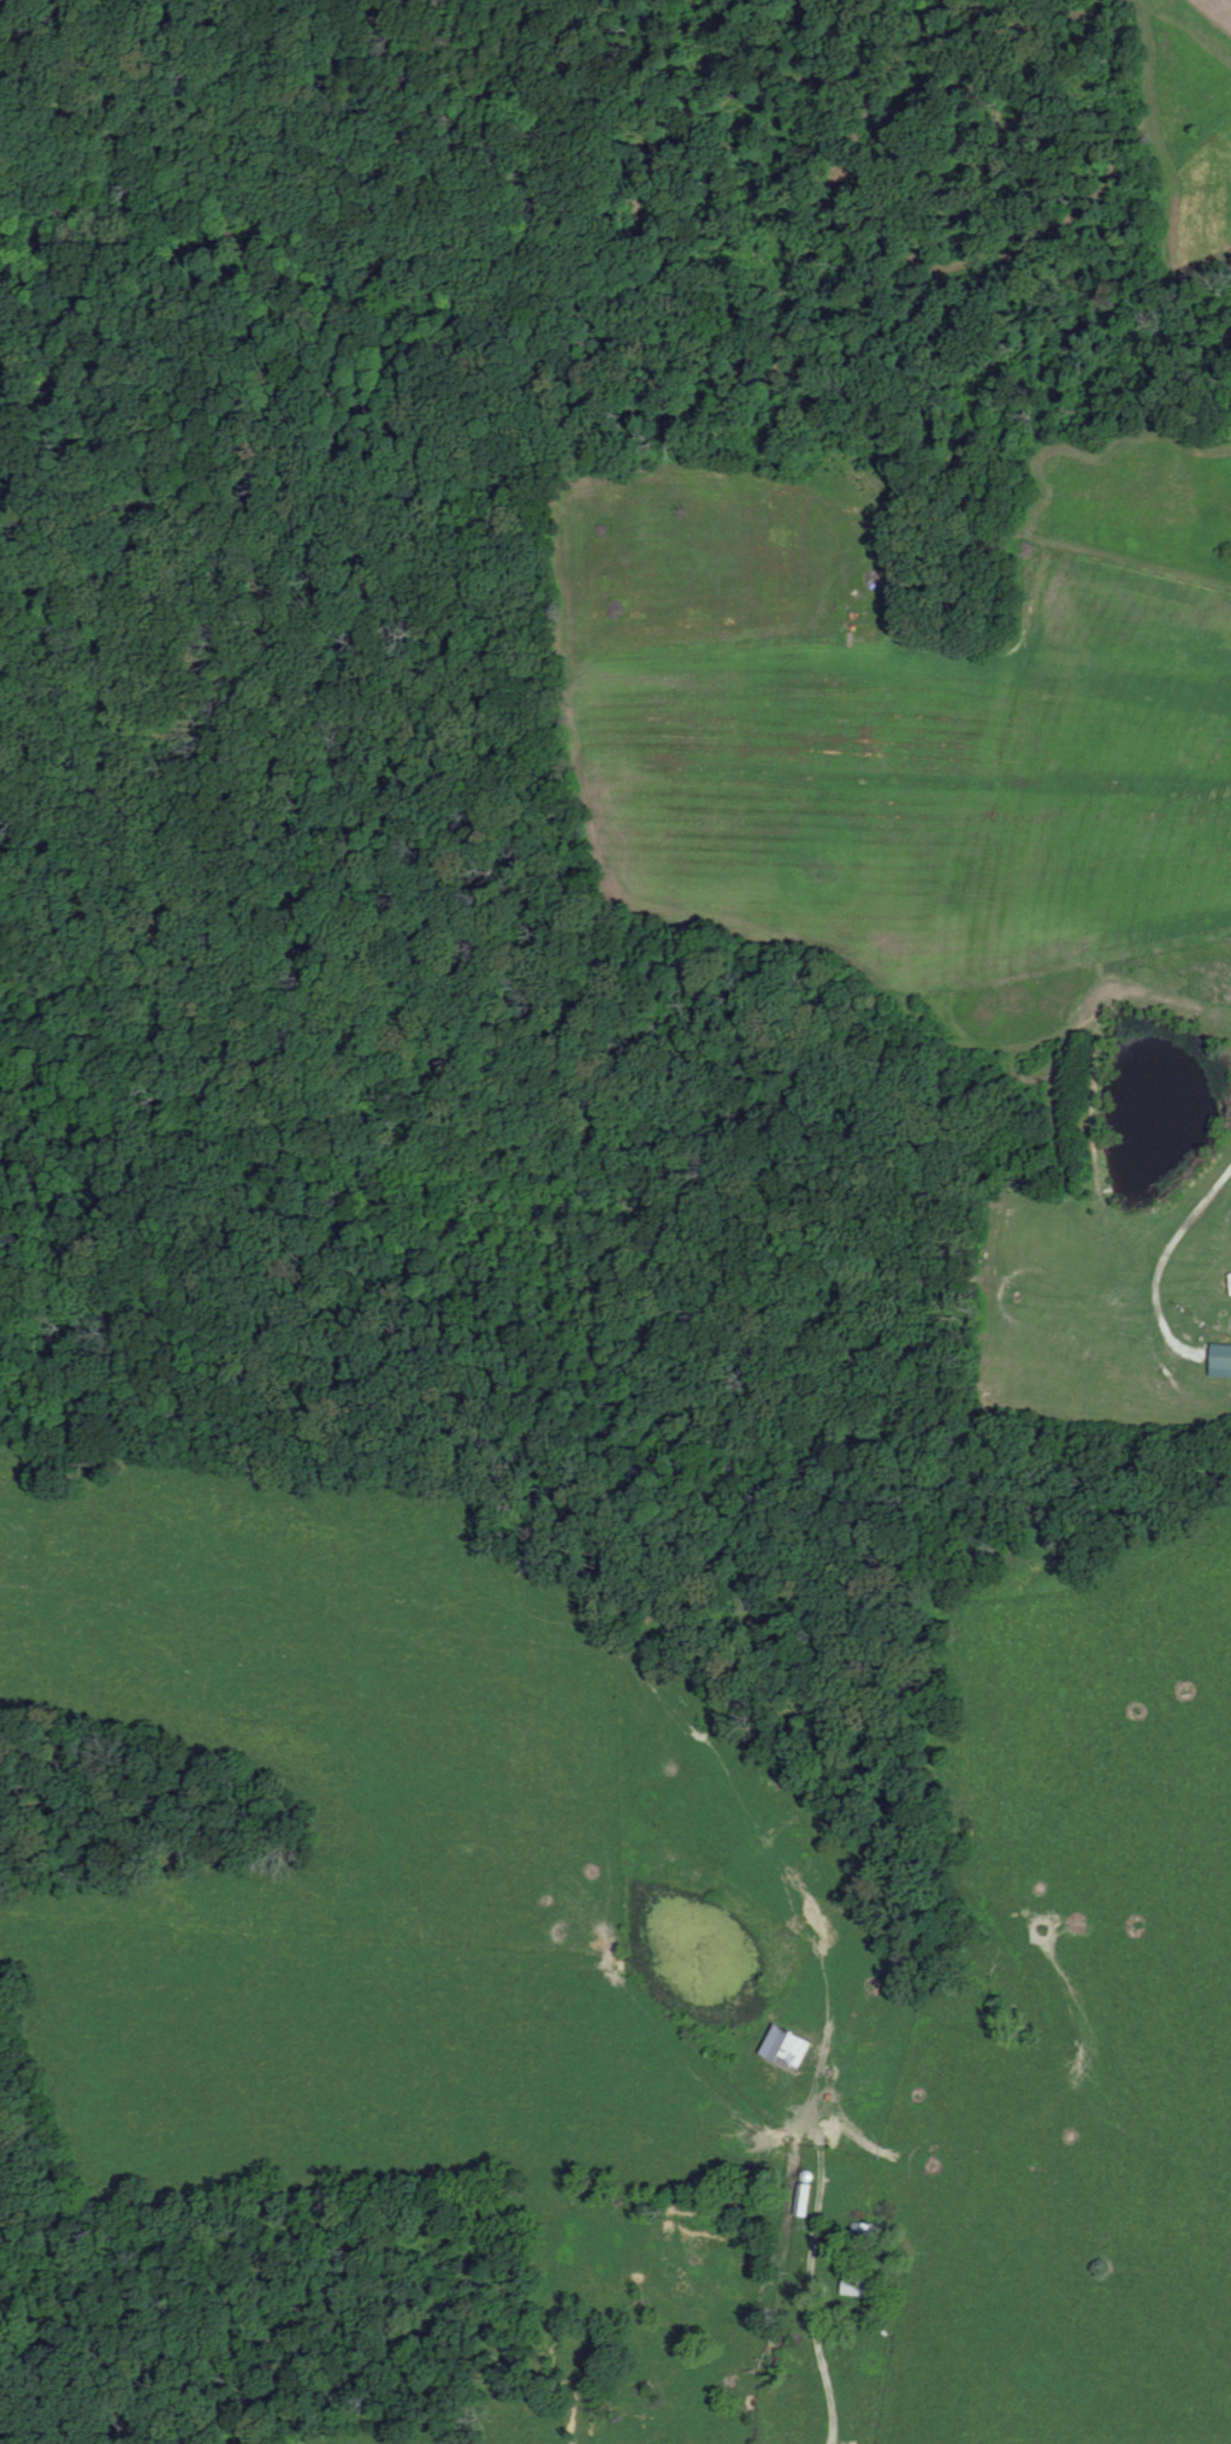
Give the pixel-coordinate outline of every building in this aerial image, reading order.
[(1214,1347),(1214,1379),(1230,1379),(1230,1347),(1214,1347)] [(819,2044),(782,2025),(767,2055),(804,2074),(819,2044)] [(814,2185),(803,2184),(799,2217),(810,2219),(814,2185)] [(875,2225),(853,2227),(854,2240),(877,2238),(875,2225)] [(879,2278),(844,2278),(844,2299),(879,2299),(879,2278)]
